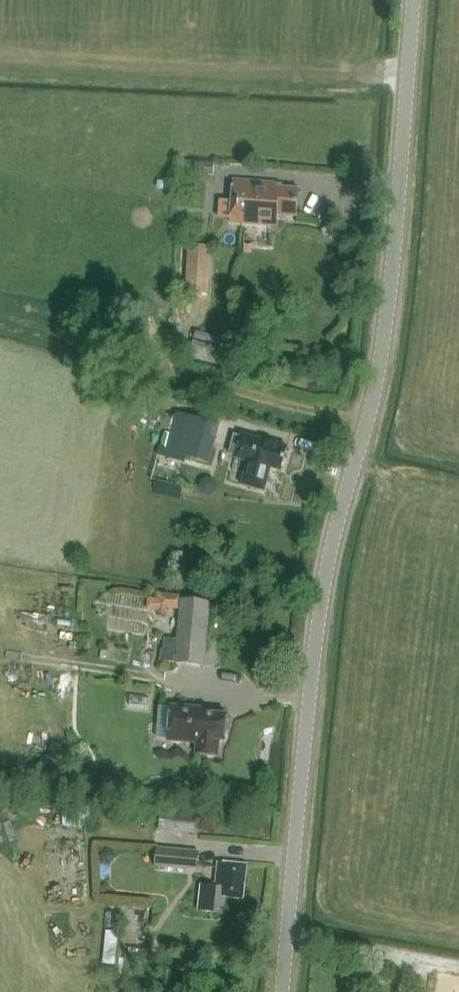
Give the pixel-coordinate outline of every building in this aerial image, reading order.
[(213,175),(214,163),(182,160),(181,173),(213,175)] [(275,227),(276,217),(276,214),(294,215),(296,190),(275,188),(275,184),(233,181),(230,223),(275,227)] [(208,294),(210,246),(187,245),(185,293),(208,294)] [(187,455),(196,420),(175,414),(166,449),(187,455)] [(196,420),(187,455),(186,457),(209,463),(219,424),(197,418),(196,420)] [(288,447),(241,434),(234,458),(248,462),(242,484),(264,490),(270,468),(281,471),(288,447)] [(160,481),(158,489),(182,494),(183,486),(160,481)] [(112,589),(110,628),(148,630),(151,591),(112,589)] [(178,609),(179,595),(159,594),(157,615),(167,616),(168,608),(178,609)] [(177,640),(175,663),(204,666),(210,602),(181,599),(177,640)] [(175,663),(177,640),(164,638),(163,649),(161,649),(160,662),(175,663)] [(170,706),(167,741),(196,744),(195,755),(217,757),(219,741),(224,741),(225,734),(228,731),(229,725),(226,722),(227,715),(206,713),(206,709),(170,706)] [(69,825),(93,824),(93,804),(68,805),(69,825)] [(161,809),(159,830),(194,834),(197,812),(161,809)] [(197,871),(199,851),(156,847),(154,867),(197,871)] [(218,862),(216,886),(201,884),(199,911),(225,914),(227,898),(243,899),(246,865),(218,862)] [(122,961),(123,929),(111,928),(109,961),(122,961)]
